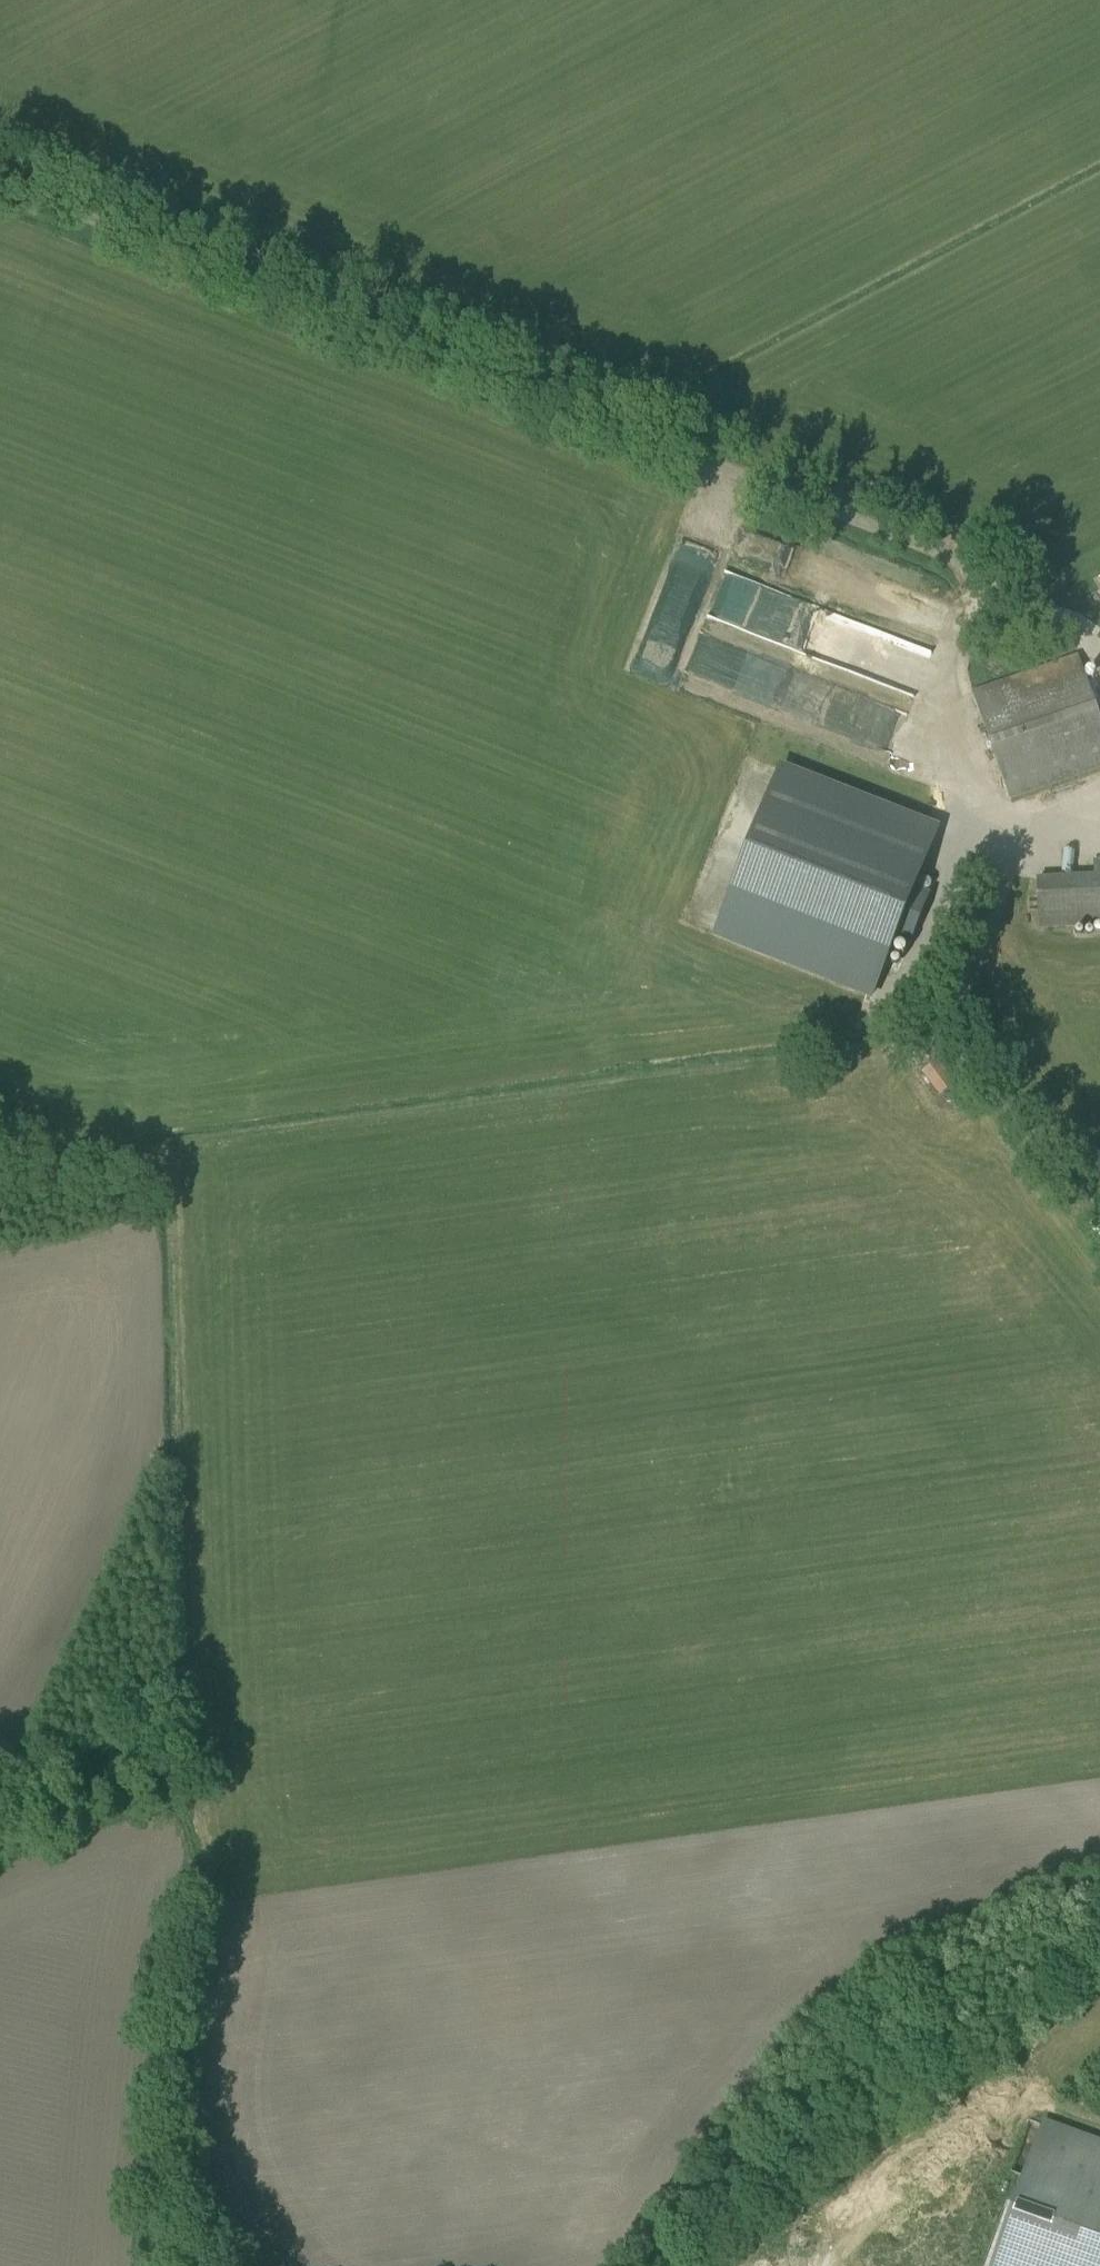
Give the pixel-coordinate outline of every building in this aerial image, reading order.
[(1099,769),(1099,718),(1077,654),(972,691),(1010,800),(1099,769)] [(872,1001),(897,938),(910,944),(930,894),(917,888),(941,827),(933,824),(780,764),(712,938),(864,998),(872,1001)] [(1099,926),(1099,860),(1094,860),(1094,874),(1037,875),(1038,929),(1099,926)] [(957,1082),(939,1058),(923,1071),(940,1095),(957,1082)] [(1045,2120),(992,2265),(1099,2265),(1099,2140),(1045,2120)]
